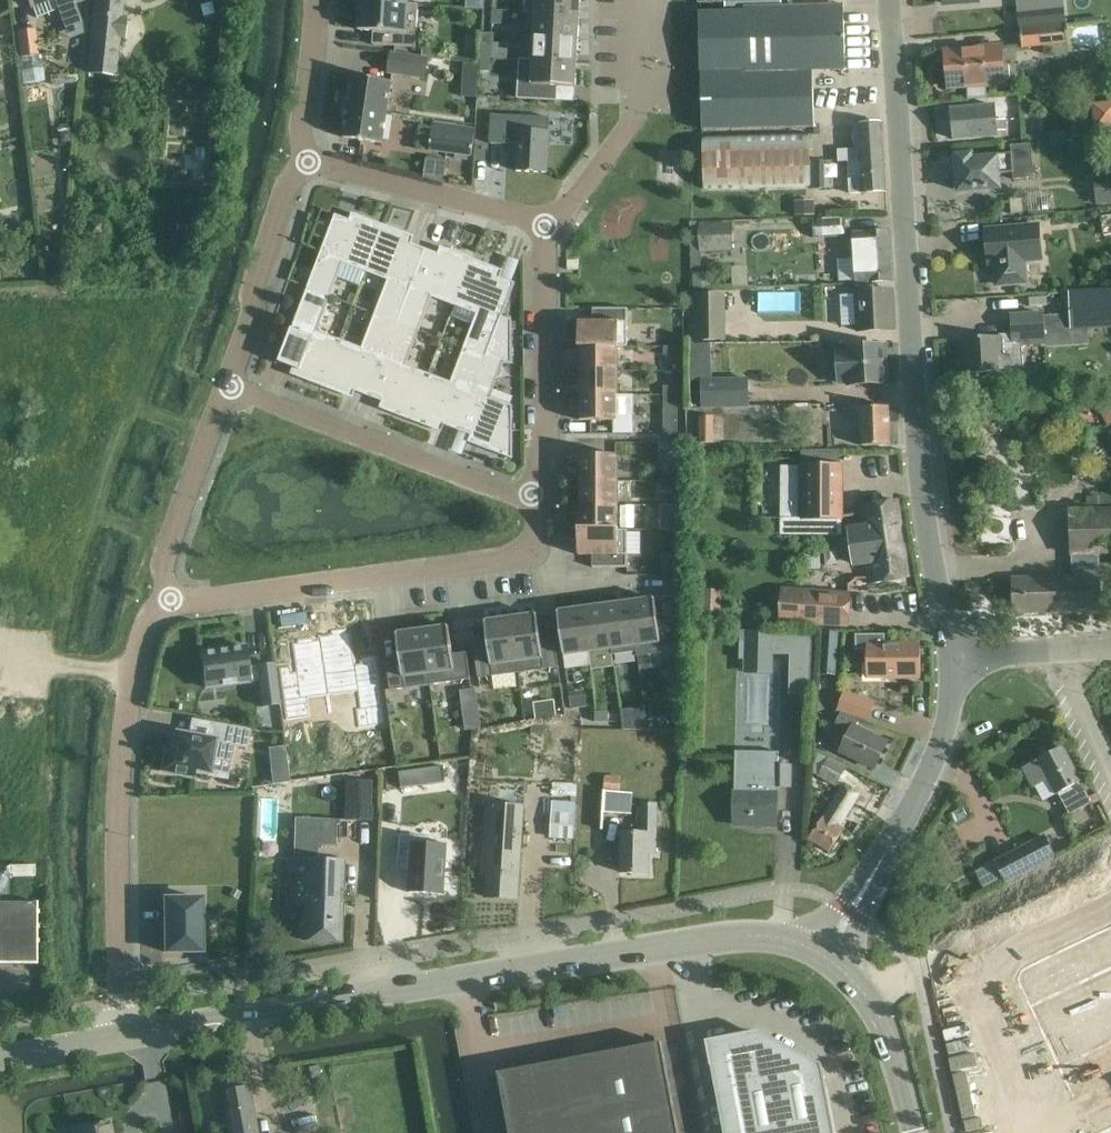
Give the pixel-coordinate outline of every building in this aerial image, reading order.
[(29,4),(29,6),(31,5),(36,19),(57,10),(58,13),(63,27),(68,40),(83,35),(82,23),(75,6),(84,2),(83,0),(27,0),(29,4)] [(85,74),(115,77),(119,39),(124,39),(126,18),(122,17),(124,0),(93,0),(85,74)] [(362,0),(359,29),(373,30),(373,44),(417,47),(418,31),(407,31),(410,3),(362,0)] [(468,8),(483,9),(484,0),(468,0),(468,8)] [(524,13),(535,13),(535,12),(580,15),(580,0),(525,0),(524,13)] [(697,3),(724,2),(724,8),(744,8),(744,12),(699,13),(702,130),(814,127),(813,71),(845,71),(844,5),(781,6),(781,0),(697,0),(697,3)] [(493,10),(492,23),(501,24),(501,10),(493,10)] [(535,13),(534,36),(578,39),(580,15),(535,12),(535,13)] [(1063,12),(1017,16),(1018,29),(1021,28),(1064,24),(1063,12)] [(1076,22),(1075,43),(1110,44),(1110,23),(1076,22)] [(1064,24),(1021,28),(1023,46),(1068,43),(1066,24),(1064,24)] [(16,30),(22,84),(44,82),(42,56),(37,56),(34,28),(16,30)] [(534,36),(532,60),(577,63),(578,39),(534,36)] [(482,44),(481,71),(489,71),(491,44),(482,44)] [(422,47),(422,56),(441,58),(442,48),(422,47)] [(968,50),(945,52),(948,86),(967,85),(968,99),(988,97),(987,83),(1003,82),(1003,80),(1007,80),(1010,78),(1009,66),(1006,64),(1002,64),(1001,48),(968,50)] [(520,82),(519,99),(557,101),(558,87),(576,88),(577,63),(532,60),(531,82),(520,82)] [(475,96),(479,66),(464,64),(460,94),(475,96)] [(68,74),(50,76),(52,86),(79,83),(78,75),(69,76),(68,74)] [(345,95),(344,106),(387,112),(391,82),(352,76),(349,95),(345,95)] [(954,139),(976,137),(998,135),(998,131),(1007,130),(1006,120),(997,121),(996,105),(951,109),(954,139)] [(343,138),(382,143),(387,112),(344,106),(342,118),(346,118),(343,138)] [(491,115),(490,143),(518,145),(516,171),(547,172),(550,118),(491,115)] [(1045,133),(1045,117),(1027,118),(1027,134),(1045,133)] [(431,151),(456,154),(470,156),(471,156),(474,128),(434,123),(434,128),(431,151)] [(886,191),(882,123),(852,124),(854,147),(836,149),(837,162),(862,160),(863,180),(849,180),(850,193),(886,191)] [(811,184),(810,161),(809,131),(702,134),(703,187),(811,184)] [(69,132),(59,133),(60,144),(71,143),(69,132)] [(1034,178),(1031,144),(1010,145),(1011,153),(995,154),(996,158),(971,160),(971,155),(957,156),(958,172),(953,173),(954,189),(959,189),(959,190),(996,188),(995,174),(1015,172),(1016,179),(1034,178)] [(174,160),(173,170),(190,172),(191,162),(188,161),(189,157),(178,156),(177,160),(174,160)] [(426,158),(424,178),(444,183),(446,175),(448,161),(426,158)] [(811,161),(811,188),(825,188),(825,161),(811,161)] [(1097,205),(1110,203),(1110,174),(1094,176),(1097,205)] [(829,199),(811,200),(812,215),(815,215),(815,210),(830,209),(846,208),(846,199),(829,199)] [(1101,215),(1105,236),(1110,234),(1110,213),(1101,215)] [(336,214),(308,288),(331,296),(344,262),(366,271),(384,224),(362,216),(359,223),(349,219),(336,214)] [(815,239),(846,237),(844,219),(813,221),(815,239)] [(700,252),(732,250),(731,223),(699,224),(700,252)] [(384,224),(366,271),(389,280),(375,313),(398,322),(426,250),(427,250),(427,249),(403,240),(406,233),(384,224)] [(986,230),(987,251),(989,264),(995,264),(997,285),(1026,282),(1024,261),(1042,259),(1039,225),(986,230)] [(853,232),(855,282),(869,281),(892,280),(889,230),(867,231),(853,232)] [(426,250),(398,322),(420,330),(433,297),(455,305),(473,259),(441,247),(438,254),(427,249),(427,250),(426,250)] [(473,259),(455,305),(477,314),(464,348),(486,356),(502,316),(515,282),(501,277),(503,271),(473,259)] [(694,273),(693,273),(694,287),(712,287),(711,272),(694,273)] [(291,374),(318,384),(336,338),(318,331),(331,296),(308,288),(280,361),(294,367),(291,374)] [(856,292),(858,331),(895,329),(892,290),(856,292)] [(1110,324),(1110,290),(1069,293),(1071,326),(1110,324)] [(351,294),(348,303),(353,305),(356,296),(351,294)] [(697,339),(724,339),(723,295),(697,295),(697,339)] [(579,347),(580,347),(617,347),(618,347),(618,322),(628,322),(628,308),(597,308),(597,310),(597,321),(579,321),(579,347)] [(336,338),(318,384),(344,394),(347,387),(369,396),(398,322),(375,313),(362,348),(336,338)] [(967,338),(969,372),(998,371),(998,378),(1026,377),(1024,343),(1046,342),(1044,313),(1010,315),(1011,334),(999,334),(999,336),(967,338)] [(486,356),(458,430),(481,438),(478,445),(513,459),(512,405),(480,392),(486,375),(497,379),(503,363),(512,363),(512,320),(502,316),(486,356)] [(398,322),(369,396),(392,404),(389,411),(411,420),(429,373),(407,365),(420,330),(398,322)] [(433,336),(429,344),(438,348),(441,340),(433,336)] [(1047,364),(1082,363),(1081,343),(1046,345),(1047,364)] [(849,385),(886,383),(884,345),(838,348),(839,383),(848,383),(849,385)] [(678,355),(677,346),(664,346),(664,355),(678,355)] [(580,347),(580,371),(617,371),(617,347),(580,347)] [(429,373),(411,420),(433,428),(436,421),(458,430),(486,356),(464,348),(451,382),(429,373)] [(580,371),(580,395),(617,395),(617,371),(580,371)] [(748,377),(702,379),(703,410),(749,408),(748,377)] [(664,395),(678,395),(678,386),(664,386),(664,395)] [(617,420),(617,395),(580,395),(580,420),(617,420)] [(677,433),(678,395),(664,395),(664,433),(677,433)] [(1098,407),(1109,428),(1110,427),(1110,400),(1098,407)] [(859,421),(860,446),(890,445),(889,407),(842,408),(842,422),(859,421)] [(712,417),(699,418),(701,445),(712,445),(712,417)] [(767,421),(746,426),(749,439),(770,434),(767,421)] [(580,455),(580,480),(617,480),(617,455),(580,455)] [(803,517),(842,517),(842,463),(803,464),(803,517)] [(783,476),(783,499),(783,514),(797,514),(797,476),(797,466),(783,466),(783,476)] [(676,471),(662,471),(662,489),(676,489),(676,471)] [(617,504),(617,480),(580,480),(580,504),(617,504)] [(875,504),(862,505),(872,582),(886,580),(908,577),(897,501),(875,504)] [(580,504),(580,528),(616,528),(617,504),(580,504)] [(1110,554),(1110,508),(1070,510),(1073,576),(1013,578),(1015,613),(1100,610),(1098,554),(1110,554)] [(675,520),(662,520),(662,530),(675,530),(675,520)] [(597,555),(597,566),(597,567),(627,567),(627,554),(618,554),(618,528),(616,528),(580,528),(579,528),(579,555),(597,555)] [(779,622),(849,627),(851,592),(781,587),(779,622)] [(721,617),(722,590),(700,589),(700,600),(700,617),(710,617),(721,617)] [(654,598),(630,601),(636,647),(633,647),(634,659),(666,655),(663,637),(659,638),(654,598)] [(630,601),(606,604),(613,650),(633,647),(636,647),(630,601)] [(663,603),(663,617),(680,617),(680,603),(663,603)] [(606,604),(583,607),(589,653),(613,650),(606,604)] [(583,607),(559,610),(566,656),(589,653),(583,607)] [(536,613),(511,617),(519,674),(560,668),(556,640),(540,642),(536,613)] [(491,649),(475,651),(479,679),(519,674),(511,617),(487,620),(491,649)] [(447,627),(422,630),(430,685),(469,680),(466,653),(451,654),(447,627)] [(401,661),(386,663),(390,691),(430,685),(422,630),(397,633),(401,661)] [(740,630),(739,659),(744,660),(743,674),(774,674),(774,654),(790,655),(789,694),(811,694),(812,632),(773,631),(772,631),(740,630)] [(837,659),(839,633),(823,632),(821,658),(837,659)] [(885,634),(855,634),(855,650),(869,650),(869,665),(886,665),(886,676),(898,676),(921,676),(920,645),(898,645),(885,645),(885,634)] [(245,646),(200,652),(206,689),(258,682),(261,708),(279,706),(277,685),(274,663),(258,666),(248,667),(245,646)] [(670,660),(669,673),(680,674),(681,660),(670,660)] [(585,690),(569,692),(571,709),(587,707),(585,690)] [(844,690),(837,709),(869,721),(876,702),(844,690)] [(555,699),(534,702),(536,720),(557,717),(555,699)] [(644,706),(621,710),(622,722),(623,729),(646,729),(646,720),(644,706)] [(596,711),(595,722),(609,723),(610,711),(596,711)] [(853,731),(843,753),(875,768),(887,742),(855,726),(857,720),(842,713),(837,723),(853,731)] [(166,750),(162,772),(192,777),(193,774),(207,776),(208,771),(227,775),(232,745),(246,747),(249,731),(214,724),(211,740),(176,734),(173,752),(166,750)] [(532,724),(531,733),(545,735),(546,725),(532,724)] [(262,731),(260,742),(268,743),(270,732),(262,731)] [(271,781),(288,780),(286,745),(269,746),(271,781)] [(1031,764),(1022,769),(1032,789),(1035,787),(1041,784),(1050,779),(1057,794),(1059,793),(1068,811),(1070,813),(1092,802),(1090,797),(1074,767),(1063,747),(1031,764)] [(734,802),(734,824),(776,825),(777,786),(790,786),(790,766),(779,765),(779,752),(757,751),(735,751),(735,779),(735,787),(735,789),(734,802)] [(828,755),(817,773),(837,785),(848,767),(828,755)] [(443,766),(399,772),(401,788),(445,782),(443,766)] [(605,775),(604,789),(622,791),(623,777),(605,775)] [(346,781),(345,820),(369,821),(371,782),(346,781)] [(860,794),(846,782),(809,839),(829,852),(844,829),(839,826),(860,794)] [(602,813),(632,814),(633,791),(603,790),(602,813)] [(574,803),(552,801),(550,837),(572,838),(574,803)] [(657,803),(643,802),(642,833),(621,832),(620,872),(648,873),(649,853),(656,854),(656,831),(657,803)] [(522,807),(487,805),(483,871),(487,872),(486,897),(517,899),(522,807)] [(294,845),(336,847),(337,820),(296,819),(294,845)] [(1057,858),(1045,834),(995,859),(1007,883),(1057,858)] [(412,843),(409,893),(444,894),(447,845),(412,843)] [(343,858),(290,856),(288,905),(302,905),(301,940),(340,941),(343,858)] [(34,866),(8,867),(8,877),(34,877),(34,866)] [(1019,912),(1042,978),(1110,953),(1110,879),(1019,912)] [(200,898),(165,899),(166,952),(201,952),(200,898)] [(37,964),(37,902),(0,902),(0,964),(37,964)] [(1110,1002),(1110,955),(1050,982),(1067,1022),(1110,1002)] [(755,1037),(754,1032),(706,1041),(724,1132),(835,1132),(823,1070),(817,1071),(816,1066),(804,1059),(806,1055),(794,1049),(792,1053),(760,1036),(755,1037)] [(510,1132),(678,1132),(661,1042),(498,1072),(510,1132)] [(1078,1074),(1100,1129),(1090,1132),(1110,1132),(1110,1060),(1078,1074)] [(248,1087),(219,1092),(226,1132),(257,1132),(248,1087)] [(109,1121),(76,1128),(77,1132),(111,1132),(109,1121)]
